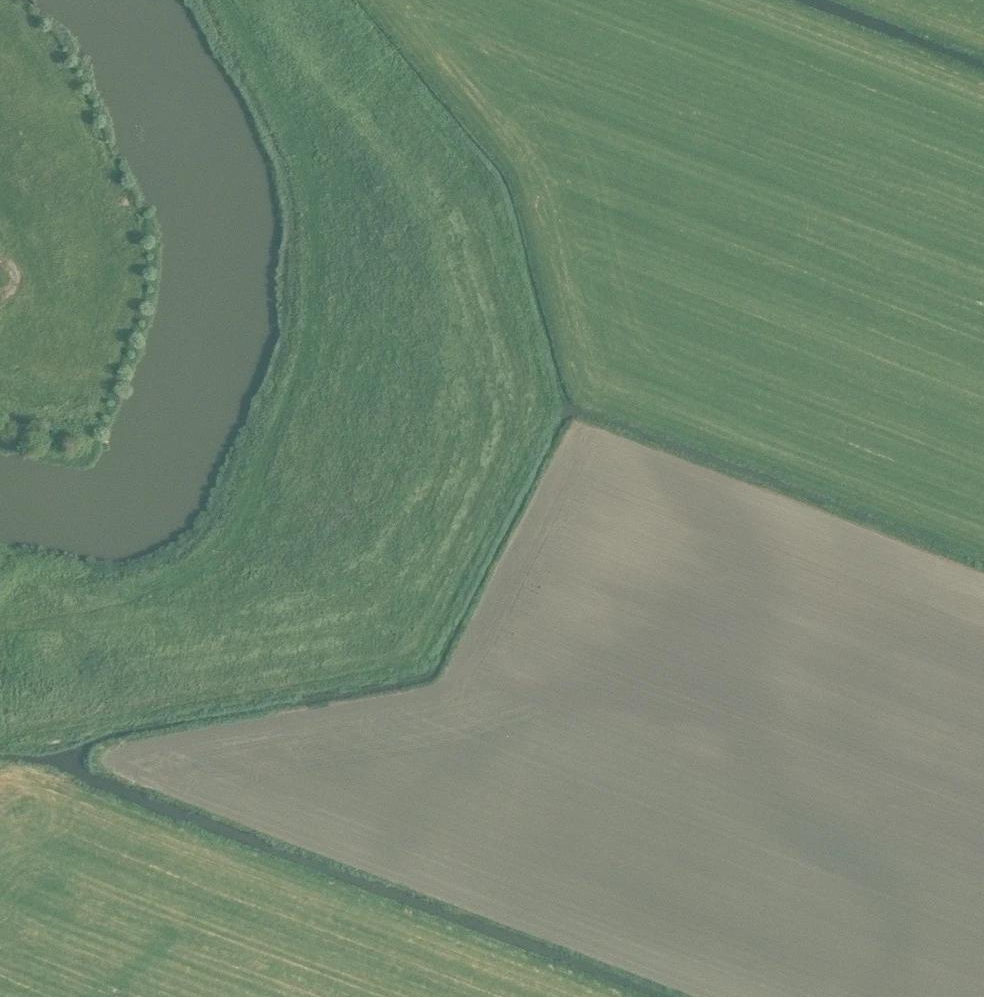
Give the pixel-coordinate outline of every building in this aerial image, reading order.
[(1,291),(3,290),(5,289),(7,287),(9,285),(10,283),(11,280),(11,278),(11,275),(10,273),(9,270),(8,268),(6,266),(4,265),(1,264),(0,263),(0,267),(2,268),(4,269),(5,270),(6,272),(7,274),(8,276),(8,278),(8,280),(7,283),(6,284),(4,286),(2,287),(0,288),(0,291),(1,291)]
